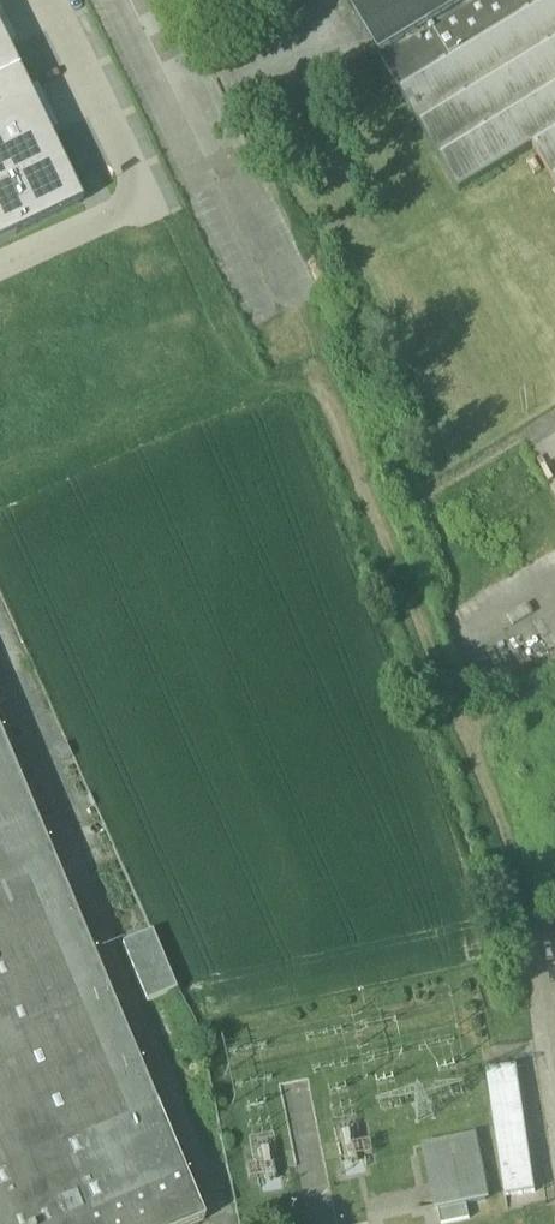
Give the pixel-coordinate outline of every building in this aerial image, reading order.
[(381,57),(476,0),(378,0),(355,14),(380,57),(381,57)] [(381,57),(400,90),(399,90),(460,192),(534,148),(554,184),(554,0),(476,0),(381,57)] [(82,204),(0,34),(0,244),(82,204)] [(0,740),(0,1223),(202,1223),(0,740)] [(122,946),(146,1006),(176,994),(151,934),(122,946)] [(517,1068),(488,1072),(506,1198),(536,1194),(517,1068)] [(426,1151),(439,1213),(487,1203),(474,1141),(426,1151)] [(439,1214),(442,1223),(461,1223),(471,1222),(468,1208),(439,1214)]
